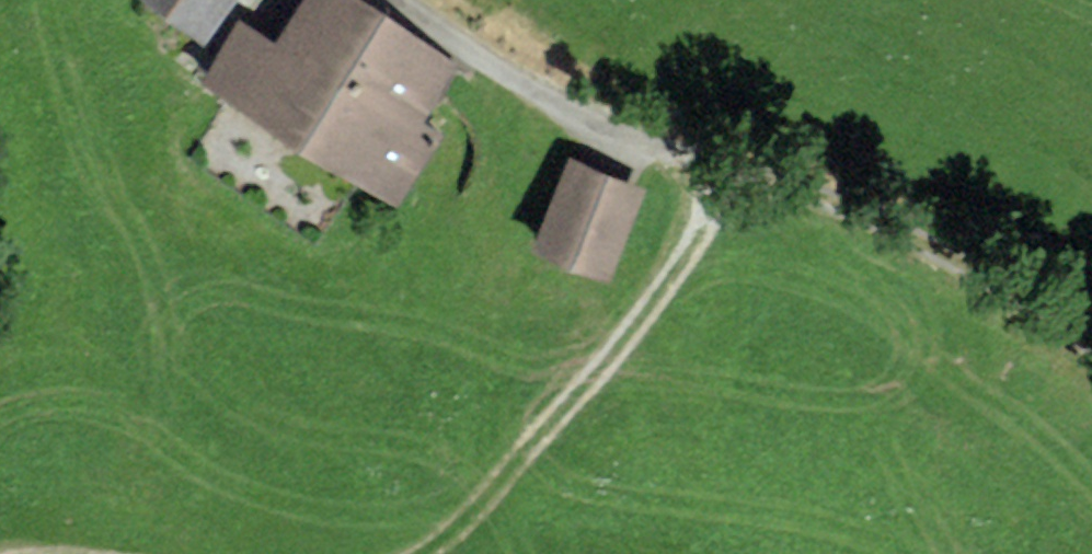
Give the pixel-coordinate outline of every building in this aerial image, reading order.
[(207,23),(226,0),(179,0),(207,23)] [(334,0),(312,0),(247,106),(390,194),(462,78),(334,0)] [(576,165),(548,239),(616,265),(644,190),(576,165)]
